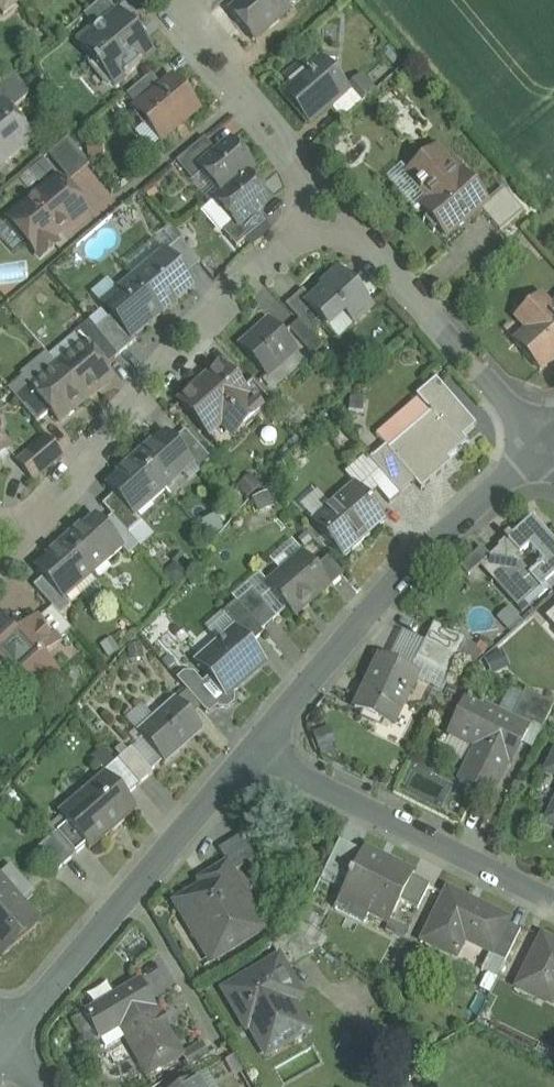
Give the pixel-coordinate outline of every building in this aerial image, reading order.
[(3,16),(22,1),(21,0),(0,0),(0,12),(3,16)] [(84,16),(96,31),(118,13),(107,0),(102,0),(84,16)] [(230,13),(253,40),(290,9),(282,0),(246,0),(230,13)] [(96,31),(79,45),(95,65),(94,66),(97,70),(98,68),(114,87),(155,53),(144,40),(145,39),(132,23),(129,26),(118,13),(96,31)] [(300,69),(296,65),(283,76),(292,88),(287,92),(311,120),(346,90),(322,62),(311,72),(305,65),(300,69)] [(360,73),(347,85),(362,100),(375,88),(360,73)] [(0,86),(0,104),(1,104),(9,113),(31,95),(14,74),(0,86)] [(151,74),(126,95),(134,104),(140,99),(144,103),(162,87),(151,74)] [(198,109),(173,79),(162,87),(144,103),(135,110),(160,141),(198,109)] [(31,140),(9,113),(1,104),(0,104),(0,166),(31,140)] [(68,138),(47,155),(70,182),(90,165),(68,138)] [(205,138),(176,162),(192,181),(202,173),(198,168),(217,153),(205,138)] [(217,153),(198,168),(202,173),(221,195),(247,174),(254,169),(231,142),(217,153)] [(460,175),(436,148),(417,164),(429,178),(417,188),(420,192),(421,191),(430,201),(421,209),(445,236),(469,216),(473,220),(482,212),(491,205),(489,204),(462,173),(460,175)] [(247,174),(221,195),(214,200),(233,223),(237,228),(256,212),(263,207),(264,194),(247,174)] [(86,211),(59,178),(19,211),(25,218),(15,227),(40,258),(57,244),(52,239),(86,211)] [(504,190),(489,204),(491,205),(482,212),(500,232),(523,212),(504,190)] [(256,212),(237,228),(233,223),(223,232),(236,247),(265,223),(256,212)] [(200,263),(181,239),(164,253),(184,277),(200,263)] [(164,253),(134,279),(162,313),(192,287),(184,277),(164,253)] [(337,271),(322,285),(325,288),(312,300),(306,305),(324,325),(327,328),(343,313),(354,325),(371,309),(337,271)] [(162,313),(134,279),(103,304),(113,315),(131,338),(133,337),(162,313)] [(303,290),(286,306),(299,321),(312,336),(324,325),(306,305),(312,300),(303,290)] [(548,311),(537,299),(519,315),(531,328),(515,342),(540,370),(553,358),(553,305),(548,311)] [(131,338),(113,315),(96,329),(118,356),(136,341),(133,337),(131,338)] [(296,351),(269,321),(240,347),(267,377),(296,351)] [(312,336),(299,321),(289,330),(313,356),(323,347),(312,336)] [(96,329),(89,322),(75,334),(83,344),(84,344),(104,367),(118,356),(96,329)] [(104,367),(84,344),(83,344),(57,366),(85,400),(112,377),(104,367)] [(85,400),(57,366),(32,387),(31,388),(50,412),(59,422),(85,400)] [(220,367),(180,403),(209,435),(230,416),(242,430),(261,412),(242,390),(220,367)] [(50,412),(31,388),(32,387),(23,377),(8,390),(36,423),(50,412)] [(272,403),(252,381),(242,390),(261,412),(272,403)] [(431,414),(387,452),(384,448),(370,461),(382,475),(400,495),(414,483),(421,491),(472,447),(464,438),(476,427),(436,381),(417,398),(431,414)] [(212,461),(185,431),(173,442),(192,463),(191,464),(199,472),(212,461)] [(167,435),(154,446),(151,444),(143,452),(145,454),(137,461),(162,489),(191,464),(192,463),(173,442),(167,435)] [(0,438),(0,458),(9,450),(0,438)] [(48,438),(19,463),(33,480),(62,455),(48,438)] [(130,468),(128,465),(119,473),(121,476),(108,487),(114,494),(133,515),(134,515),(162,489),(137,461),(130,468)] [(400,495),(382,475),(373,483),(390,504),(400,495)] [(354,484),(311,521),(343,558),(385,521),(354,484)] [(316,489),(299,505),(310,516),(327,501),(316,489)] [(133,515),(114,494),(102,506),(112,517),(129,535),(142,523),(134,515),(133,515)] [(129,535),(112,517),(102,525),(121,546),(120,547),(128,556),(138,546),(129,535)] [(102,525),(96,518),(83,530),(80,528),(72,535),(74,538),(66,544),(92,573),(120,547),(121,546),(102,525)] [(507,536),(503,539),(506,543),(488,558),(485,561),(525,605),(546,586),(553,578),(553,544),(533,521),(535,519),(534,518),(510,539),(507,536)] [(92,573),(66,544),(59,551),(56,549),(48,557),(50,559),(37,571),(43,578),(62,599),(63,598),(92,573)] [(480,549),(460,568),(468,577),(485,561),(488,558),(480,549)] [(302,557),(269,586),(294,614),(327,585),(302,557)] [(62,599),(43,578),(33,587),(52,608),(60,617),(71,607),(63,598),(62,599)] [(546,586),(553,594),(553,578),(546,586)] [(276,618),(252,590),(237,603),(262,631),(276,618)] [(262,631),(237,603),(223,615),(236,631),(232,634),(246,649),(264,633),(262,631)] [(508,606),(497,616),(507,628),(519,618),(508,606)] [(52,608),(36,622),(55,644),(72,630),(60,617),(52,608)] [(34,621),(21,633),(12,633),(0,619),(0,690),(11,680),(17,680),(30,695),(56,672),(43,658),(57,646),(36,622),(34,621)] [(468,641),(433,624),(424,642),(459,659),(468,641)] [(246,649),(232,634),(201,662),(214,676),(201,687),(201,688),(215,705),(219,709),(227,709),(233,704),(233,696),(230,692),(260,666),(246,649)] [(459,659),(424,642),(415,660),(450,677),(459,659)] [(418,674),(380,656),(355,710),(392,728),(418,674)] [(201,687),(192,676),(185,676),(178,682),(206,714),(215,705),(201,688),(201,687)] [(553,706),(525,692),(511,720),(528,729),(527,730),(539,736),(553,706)] [(511,720),(472,701),(473,699),(470,698),(469,699),(466,698),(447,735),(475,749),(459,781),(492,797),(508,764),(510,765),(527,730),(528,729),(511,720)] [(154,720),(138,735),(143,741),(161,761),(164,764),(202,730),(176,701),(154,720)] [(125,720),(138,735),(154,720),(142,705),(125,720)] [(445,737),(440,749),(460,757),(465,746),(445,737)] [(132,750),(150,771),(161,761),(143,741),(132,750)] [(132,750),(131,749),(117,761),(139,786),(152,774),(150,771),(132,750)] [(545,772),(553,777),(553,755),(545,772)] [(139,786),(117,761),(104,772),(111,779),(126,797),(139,786)] [(111,779),(80,806),(75,801),(59,815),(66,823),(86,846),(89,849),(136,808),(126,797),(111,779)] [(545,821),(553,825),(553,804),(545,821)] [(86,846),(66,823),(54,834),(73,857),(86,846)] [(73,857),(54,834),(34,852),(54,874),(73,857)] [(228,860),(236,872),(255,859),(241,837),(219,850),(226,862),(228,860)] [(362,852),(339,841),(325,869),(340,876),(341,874),(349,879),(362,852)] [(414,873),(364,849),(362,852),(349,879),(341,896),(370,910),(368,914),(388,924),(400,901),(412,877),(414,873)] [(170,902),(209,967),(271,929),(236,872),(228,860),(226,862),(194,881),(197,886),(170,902)] [(0,875),(0,880),(22,905),(35,893),(10,866),(0,875)] [(429,886),(412,877),(400,901),(418,909),(429,886)] [(0,880),(0,953),(2,956),(39,924),(22,905),(0,880)] [(509,920),(447,889),(422,941),(452,956),(461,938),(491,953),(492,954),(507,924),(509,920)] [(492,954),(491,953),(490,955),(505,962),(520,931),(507,924),(492,954)] [(320,950),(294,932),(280,941),(295,965),(320,950)] [(542,936),(517,987),(538,997),(546,981),(553,985),(553,942),(542,936)] [(278,957),(227,988),(241,1012),(244,1010),(263,1042),(283,1030),(288,1038),(305,1027),(283,990),(295,983),(276,951),(275,952),(278,957)] [(505,962),(490,955),(481,972),(496,980),(505,962)] [(141,983),(83,1017),(99,1044),(101,1043),(105,1051),(123,1041),(145,1079),(184,1057),(141,983)] [(195,1078),(181,1086),(200,1086),(195,1078)]
